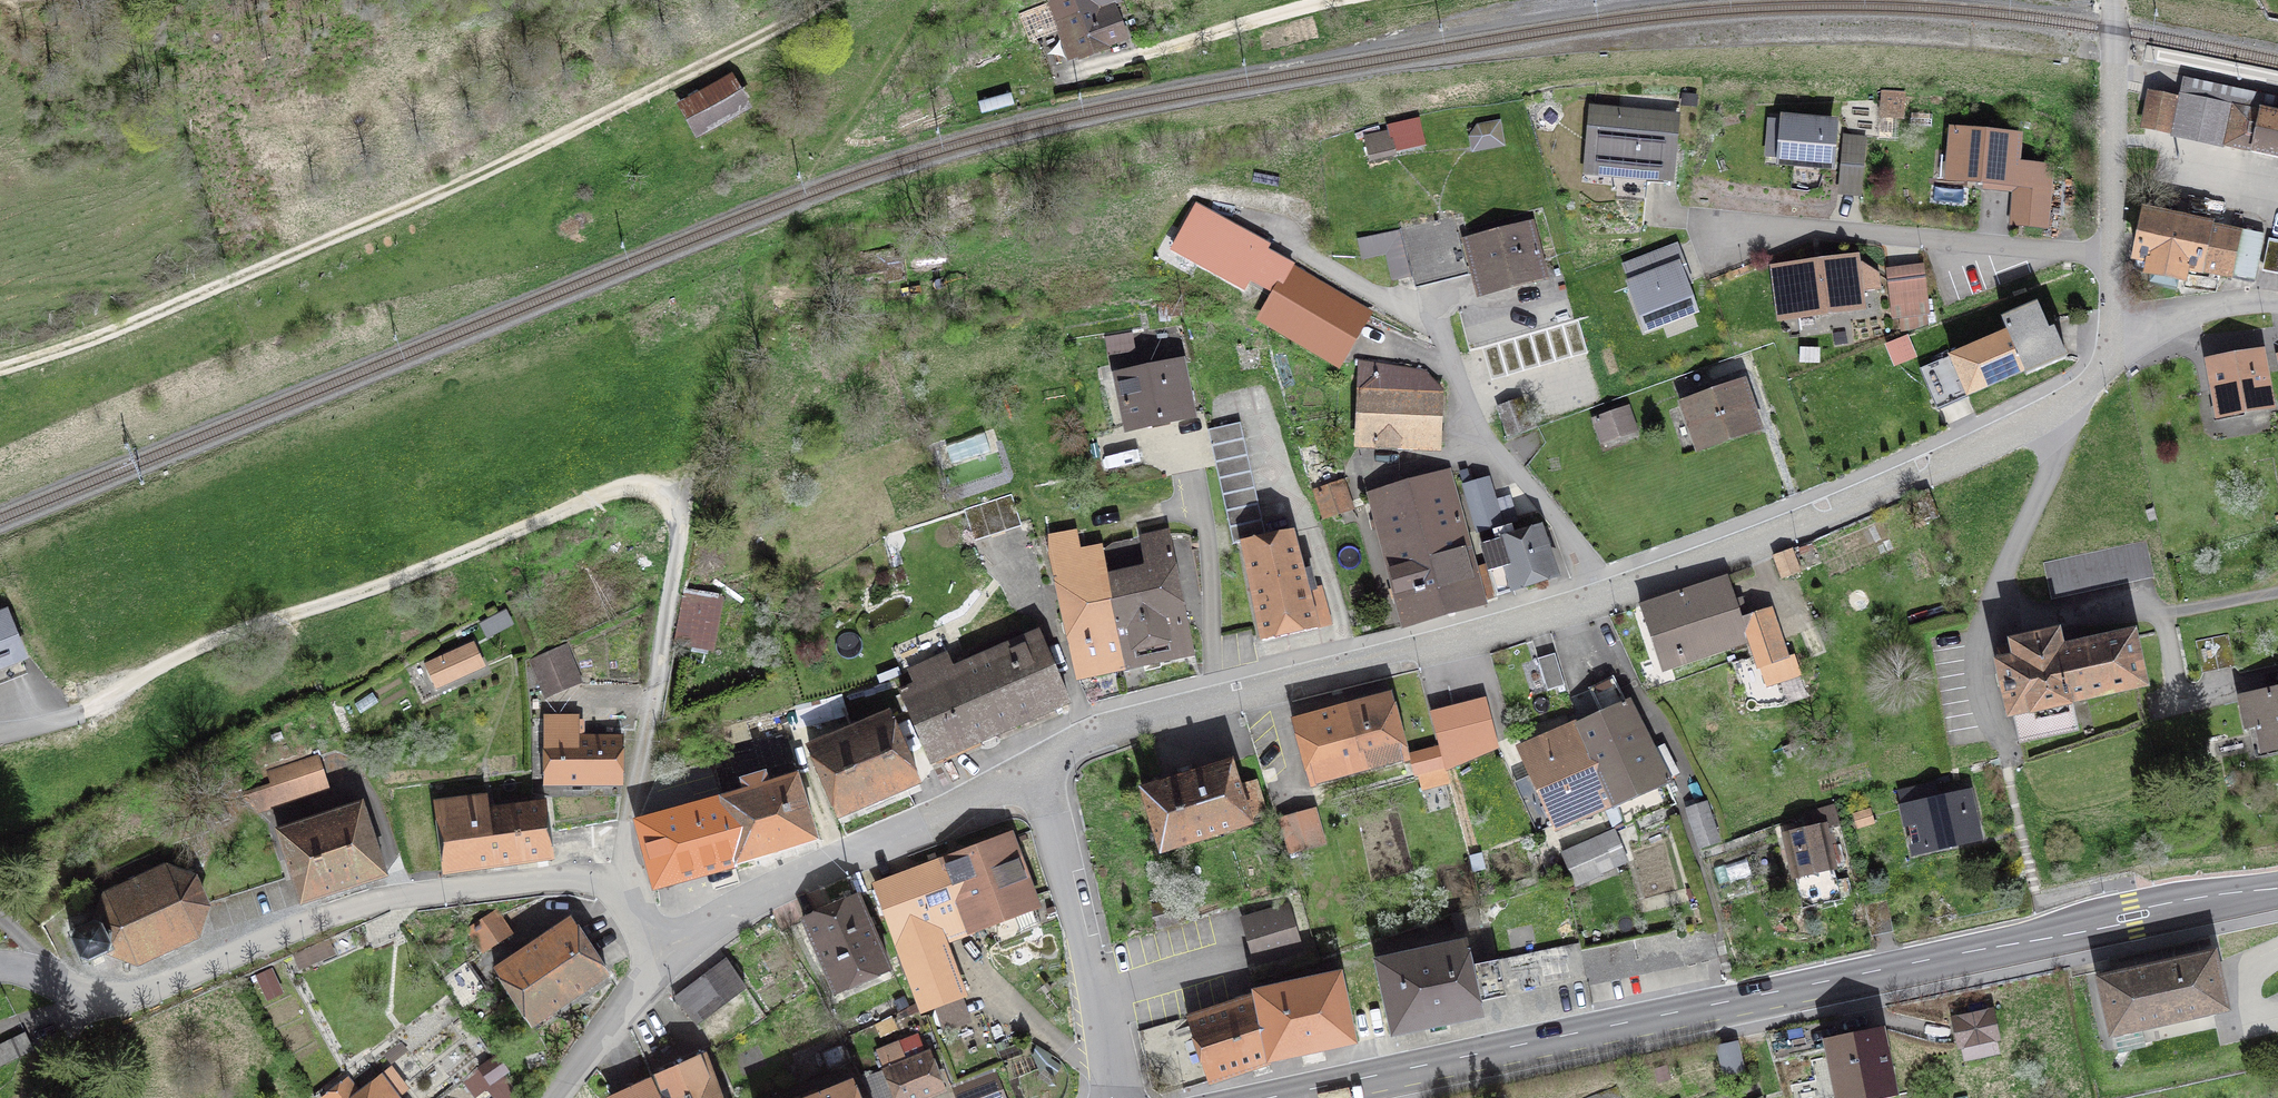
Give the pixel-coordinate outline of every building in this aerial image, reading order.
[(1117,0),(1066,0),(1052,7),(1071,58),(1080,54),(1081,57),(1105,48),(1104,45),(1124,38),(1112,5),(1114,4),(1113,2),(1117,0)] [(733,77),(677,108),(697,143),(753,113),(733,77)] [(1904,98),(1882,96),(1881,115),(1903,117),(1904,98)] [(2149,102),(2144,126),(2168,132),(2174,107),(2149,102)] [(2234,105),(2225,146),(2277,157),(2277,115),(2234,105)] [(1646,174),(1646,181),(1668,183),(1674,119),(1594,111),(1591,144),(1609,146),(1607,171),(1646,174)] [(1829,164),(1833,124),(1785,120),(1782,160),(1829,164)] [(1949,178),(2013,184),(2015,164),(2017,137),(1954,131),(1949,178)] [(1371,156),(1393,151),(1389,135),(1367,140),(1371,156)] [(1865,141),(1848,140),(1845,165),(1863,167),(1865,141)] [(2051,167),(2015,164),(2013,184),(2016,185),(2012,223),(2046,226),(2051,167)] [(1242,286),(1264,246),(1203,212),(1197,222),(1190,218),(1174,248),(1242,286)] [(2254,281),(2263,239),(2145,214),(2134,269),(2136,271),(2152,275),(2150,286),(2177,292),(2179,280),(2182,281),(2184,268),(2254,281)] [(1359,239),(1362,258),(1406,247),(1416,286),(1468,273),(1453,216),(1359,239)] [(1529,228),(1470,243),(1481,289),(1540,274),(1529,228)] [(2277,275),(2277,243),(2268,241),(2262,272),(2277,275)] [(1692,308),(1677,268),(1652,277),(1645,258),(1625,266),(1647,325),(1692,308)] [(1855,259),(1788,268),(1794,316),(1861,307),(1855,259)] [(1262,318),(1338,363),(1367,315),(1290,270),(1262,318)] [(1924,295),(1893,299),(1895,317),(1926,313),(1924,295)] [(1954,364),(1943,369),(1952,388),(1962,384),(1967,396),(2024,371),(2026,375),(2066,358),(2054,329),(2049,331),(2037,304),(2002,319),(2007,332),(1950,357),(1954,364)] [(2261,354),(2210,364),(2219,414),(2270,405),(2261,354)] [(1393,367),(1362,362),(1359,443),(1437,446),(1437,442),(1443,442),(1444,432),(1438,432),(1440,390),(1393,388),(1393,367)] [(1128,426),(1126,428),(1194,414),(1191,413),(1181,363),(1118,376),(1128,426)] [(1756,427),(1741,384),(1710,395),(1707,387),(1698,390),(1701,398),(1685,404),(1700,447),(1756,427)] [(1519,400),(1500,408),(1509,435),(1529,428),(1519,400)] [(1626,407),(1595,419),(1602,440),(1634,428),(1626,407)] [(1233,544),(1266,536),(1240,422),(1208,430),(1233,544)] [(1475,483),(1470,469),(1460,471),(1478,530),(1502,524),(1487,480),(1475,483)] [(1324,517),(1351,508),(1342,482),(1316,491),(1324,517)] [(1406,626),(1483,603),(1452,489),(1424,497),(1420,482),(1383,492),(1382,489),(1376,491),(1376,494),(1370,496),(1406,626)] [(964,509),(974,541),(1022,526),(1011,494),(964,509)] [(1556,576),(1540,528),(1514,536),(1511,527),(1494,532),(1497,541),(1482,546),(1497,596),(1556,576)] [(1292,531),(1242,542),(1262,641),(1318,628),(1330,624),(1320,588),(1315,589),(1309,570),(1303,571),(1292,531)] [(1048,537),(1079,678),(1121,670),(1100,549),(1079,553),(1076,532),(1048,537)] [(1102,549),(1104,548),(1100,549),(1121,670),(1192,654),(1168,534),(1143,538),(1151,572),(1108,582),(1102,549)] [(2044,563),(2051,597),(2153,575),(2146,541),(2044,563)] [(1790,550),(1775,556),(1781,573),(1797,567),(1790,550)] [(1750,641),(1741,619),(1727,576),(1640,605),(1662,671),(1750,641)] [(675,641),(710,647),(719,600),(683,593),(675,641)] [(1761,666),(1784,658),(1768,611),(1741,619),(1750,641),(1759,667),(1761,666)] [(26,671),(4,615),(0,617),(0,682),(26,671)] [(901,693),(930,761),(1069,701),(1039,633),(953,670),(946,654),(909,670),(917,686),(907,690),(906,688),(901,690),(901,693)] [(2195,641),(2202,673),(2235,667),(2228,634),(2195,641)] [(2131,636),(2059,652),(2055,636),(2015,644),(2018,661),(2000,665),(2011,713),(2014,712),(2021,742),(2077,729),(2070,700),(2142,684),(2137,660),(2139,659),(2135,639),(2132,640),(2131,636)] [(530,660),(544,693),(579,678),(566,645),(530,660)] [(481,665),(472,646),(429,665),(438,685),(481,665)] [(1547,690),(1565,685),(1555,653),(1538,659),(1547,690)] [(1792,655),(1784,658),(1761,666),(1768,685),(1798,674),(1792,655)] [(1591,745),(1615,802),(1666,780),(1613,678),(1590,690),(1603,716),(1588,722),(1591,745)] [(2243,699),(2254,750),(2277,745),(2277,692),(2243,699)] [(1293,721),(1310,785),(1408,758),(1391,695),(1293,721)] [(837,817),(919,783),(892,720),(890,721),(886,712),(809,744),(813,753),(811,754),(837,817)] [(544,777),(544,784),(622,784),(622,738),(578,738),(578,718),(545,718),(545,739),(531,739),(532,777),(544,777)] [(1591,745),(1588,722),(1522,750),(1558,828),(1615,802),(1591,745)] [(1419,773),(1442,766),(1437,748),(1414,755),(1419,773)] [(279,803),(323,787),(314,758),(269,773),(279,803)] [(1256,786),(1240,791),(1231,761),(1142,789),(1161,852),(1250,824),(1249,818),(1264,813),(1256,786)] [(721,800),(736,864),(816,840),(796,775),(768,784),(765,773),(741,780),(745,791),(721,798),(721,800)] [(1940,801),(1904,809),(1913,845),(1916,844),(1917,846),(1967,835),(1963,814),(1972,812),(1967,788),(1938,795),(1940,801)] [(487,797),(436,804),(444,872),(552,858),(545,802),(488,810),(487,797)] [(656,886),(736,864),(721,800),(680,813),(680,811),(638,823),(656,886)] [(361,803),(278,830),(302,902),(385,875),(361,803)] [(1719,841),(1706,803),(1687,809),(1700,847),(1719,841)] [(1323,843),(1314,811),(1282,821),(1290,852),(1323,843)] [(1802,908),(1841,900),(1828,843),(1833,842),(1832,835),(1826,836),(1824,827),(1786,836),(1802,908)] [(1565,852),(1577,884),(1602,875),(1596,860),(1621,846),(1614,830),(1565,852)] [(909,972),(924,1011),(963,996),(942,940),(1035,905),(1009,838),(878,887),(903,955),(898,957),(905,974),(909,972)] [(196,936),(207,907),(194,879),(165,868),(106,895),(95,923),(71,934),(84,963),(108,952),(137,963),(196,936)] [(857,895),(803,918),(835,994),(890,970),(857,895)] [(1171,903),(1158,907),(1163,924),(1175,920),(1171,903)] [(1245,919),(1258,962),(1300,950),(1287,906),(1245,919)] [(1451,914),(1456,932),(1481,924),(1476,907),(1451,914)] [(483,952),(511,933),(496,911),(468,929),(483,952)] [(531,1024),(607,974),(571,919),(495,970),(531,1024)] [(1482,1016),(1466,942),(1376,961),(1393,1035),(1482,1016)] [(1579,944),(1497,961),(1504,994),(1586,976),(1580,952),(1579,944)] [(2118,1050),(2145,1043),(2141,1026),(2225,1007),(2213,954),(2164,965),(2164,962),(2148,966),(2149,969),(2101,979),(2112,1032),(2118,1050)] [(728,960),(675,1000),(697,1025),(746,988),(728,960)] [(486,992),(466,962),(440,980),(460,1010),(486,992)] [(1270,1061),(1355,1043),(1340,974),(1255,992),(1256,995),(1270,1061)] [(1209,1082),(1270,1061),(1256,995),(1188,1018),(1209,1082)] [(1991,1012),(1955,1020),(1964,1058),(1998,1051),(1991,1012)] [(30,1051),(22,1034),(0,1045),(0,1065),(30,1051)] [(1895,1096),(1882,1035),(1828,1047),(1839,1097),(1884,1097),(1895,1096)] [(878,1051),(896,1097),(923,1097),(943,1090),(928,1053),(906,1062),(898,1043),(878,1051)] [(1742,1072),(1736,1044),(1719,1047),(1726,1076),(1742,1072)] [(830,1070),(850,1062),(842,1045),(822,1053),(830,1070)] [(652,1079),(661,1097),(721,1097),(705,1055),(652,1079)] [(489,1083),(503,1074),(492,1059),(479,1067),(489,1083)] [(487,1087),(497,1097),(519,1097),(520,1097),(503,1074),(489,1083),(479,1067),(463,1081),(475,1096),(487,1087)] [(325,1097),(395,1097),(405,1088),(391,1068),(358,1094),(347,1080),(325,1097)] [(1752,1069),(1742,1072),(1746,1081),(1755,1078),(1752,1069)] [(970,1081),(974,1091),(961,1096),(961,1097),(1003,1097),(994,1072),(970,1081)] [(652,1079),(610,1097),(661,1097),(652,1079)] [(812,1097),(859,1097),(852,1082),(812,1097)] [(1589,1097),(1621,1097),(1617,1087),(1589,1097)]
